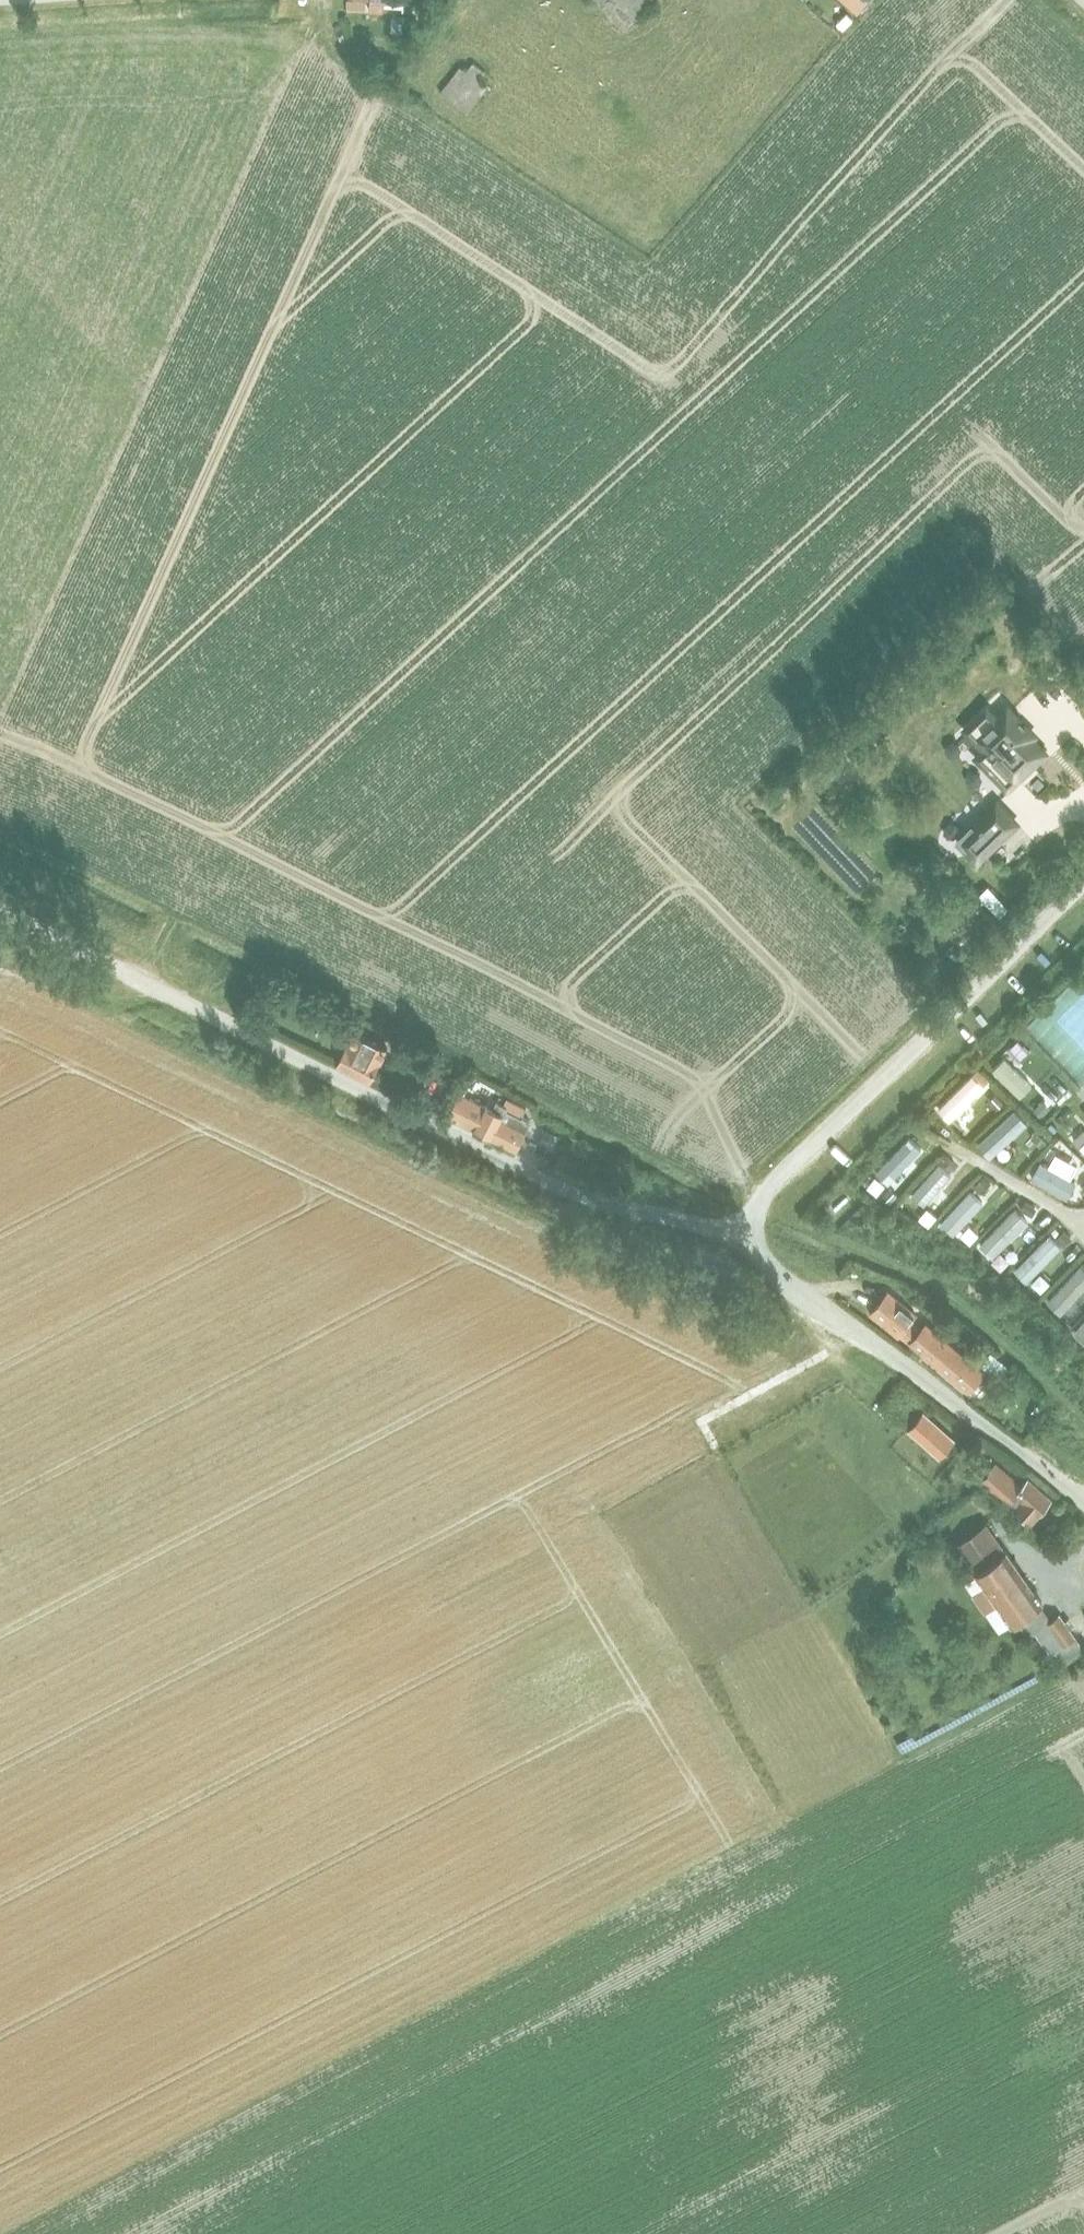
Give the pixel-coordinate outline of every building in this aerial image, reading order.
[(369,8),(379,9),(379,4),(383,4),(383,0),(369,0),(369,8)] [(651,0),(597,0),(623,27),(651,0)] [(855,9),(863,1),(864,0),(844,0),(855,9)] [(459,65),(440,91),(468,111),(486,86),(479,81),(486,71),(472,61),(466,69),(459,65)] [(975,718),(965,727),(982,744),(981,744),(985,748),(982,750),(982,751),(977,755),(989,768),(996,776),(997,776),(1000,779),(999,779),(1006,787),(1044,751),(1030,736),(1032,734),(1027,728),(1024,724),(1024,723),(1023,722),(1022,723),(1019,720),(1020,719),(1019,718),(1019,719),(1009,709),(1006,706),(997,715),(994,717),(988,710),(986,707),(975,717),(975,718)] [(971,823),(955,838),(976,861),(1015,823),(993,800),(970,822),(971,823)] [(267,988),(261,998),(266,1001),(274,999),(277,994),(267,988)] [(317,1031),(311,1044),(338,1059),(336,1063),(369,1079),(370,1077),(386,1045),(353,1029),(345,1045),(317,1031)] [(408,1067),(413,1055),(404,1051),(398,1063),(408,1067)] [(1031,1080),(1002,1052),(991,1064),(1019,1092),(1031,1080)] [(982,1084),(971,1071),(935,1104),(947,1116),(982,1084)] [(514,1149),(529,1120),(521,1116),(525,1107),(506,1097),(503,1104),(496,1101),(492,1108),(460,1092),(448,1116),(514,1149)] [(1025,1118),(1013,1104),(975,1138),(987,1152),(1025,1118)] [(1083,1125),(1072,1137),(1083,1149),(1083,1126),(1083,1125)] [(919,1144),(907,1133),(874,1167),(886,1178),(919,1144)] [(1075,1177),(1039,1157),(1030,1173),(1066,1193),(1075,1177)] [(948,1171),(935,1160),(910,1188),(922,1200),(948,1171)] [(981,1199),(968,1186),(939,1218),(952,1230),(981,1199)] [(1026,1217),(1012,1204),(977,1240),(991,1253),(1026,1217)] [(1061,1243),(1047,1230),(1013,1265),(1026,1278),(1061,1243)] [(1079,1261),(1046,1296),(1060,1309),(1083,1283),(1083,1266),(1079,1261)] [(966,1390),(982,1372),(955,1349),(956,1348),(925,1322),(921,1327),(910,1318),(915,1313),(887,1290),(879,1300),(869,1313),(897,1335),(899,1332),(909,1340),(909,1341),(966,1390)] [(1072,1327),(1083,1338),(1083,1337),(1083,1315),(1072,1327)] [(921,1411),(907,1428),(940,1457),(954,1440),(921,1411)] [(994,1461),(980,1477),(1030,1523),(1037,1515),(1051,1499),(1026,1477),(1021,1484),(994,1461)] [(984,1584),(973,1592),(985,1610),(997,1603),(1010,1621),(1040,1600),(985,1521),(954,1542),(984,1584)] [(1058,1613),(1039,1626),(1046,1636),(1051,1632),(1059,1643),(1054,1647),(1064,1661),(1082,1648),(1068,1627),(1072,1624),(1067,1618),(1063,1621),(1058,1613)]
